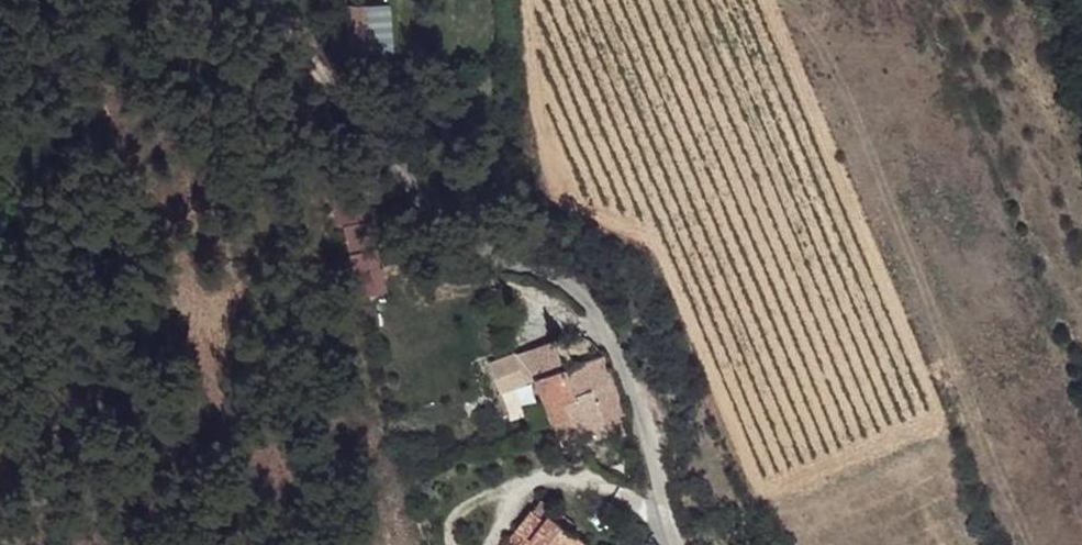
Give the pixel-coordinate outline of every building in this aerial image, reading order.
[(329,243),(352,242),(355,288),(374,287),(366,175),(325,178),(329,243)] [(571,367),(563,339),(533,349),(543,379),(571,367)] [(582,394),(571,367),(543,379),(563,428),(577,424),(570,403),(582,394)] [(617,434),(613,424),(591,429),(595,443),(617,434)] [(539,519),(527,533),(535,544),(582,544),(559,527),(553,534),(539,519)] [(527,533),(516,544),(535,544),(527,533)]
